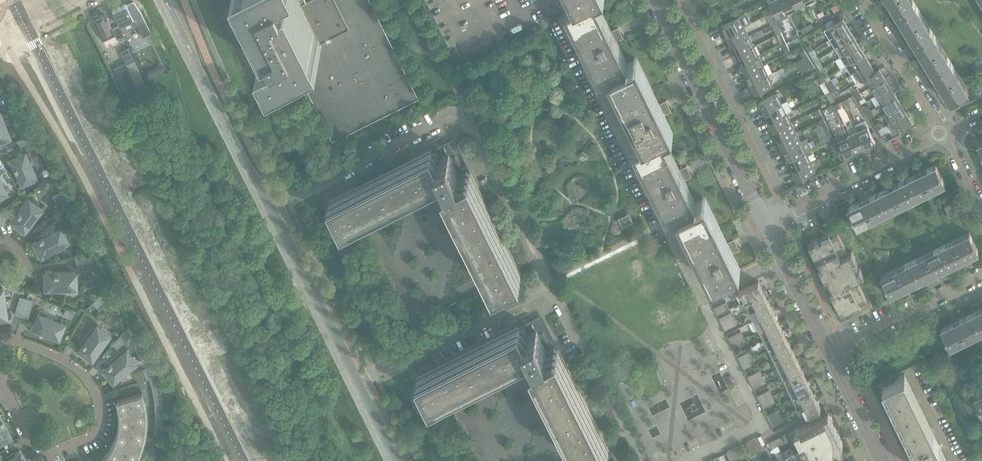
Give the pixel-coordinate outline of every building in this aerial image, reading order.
[(275,40),(261,47),(273,70),(292,60),(322,45),(320,43),(349,28),(335,0),(314,0),(314,1),(312,2),(311,0),(309,0),(301,4),(299,0),(250,0),(253,6),(248,8),(247,9),(246,10),(244,10),(244,11),(243,13),(242,14),(241,15),(241,16),(240,17),(240,19),(240,20),(240,22),(240,23),(240,24),(240,26),(240,27),(241,28),(242,30),(242,31),(243,32),(244,33),(245,34),(246,35),(247,35),(249,36),(250,37),(251,37),(252,37),(254,37),(255,38),(257,37),(258,37),(259,37),(261,37),(262,36),(267,34),(267,35),(272,33),(275,40)] [(320,43),(322,45),(292,60),(332,142),(419,99),(369,0),(335,0),(349,28),(320,43)] [(456,63),(566,9),(575,4),(578,3),(576,0),(425,0),(456,63)] [(610,75),(612,73),(626,66),(629,65),(627,62),(616,39),(622,36),(618,27),(619,27),(618,27),(612,30),(611,30),(597,0),(585,0),(578,3),(575,4),(566,9),(600,79),(603,78),(610,75)] [(781,0),(772,0),(769,1),(777,17),(787,12),(781,0)] [(787,12),(796,7),(793,0),(781,0),(787,12)] [(916,5),(913,0),(888,0),(898,16),(916,5)] [(126,4),(120,6),(112,10),(119,25),(132,20),(135,21),(142,36),(150,32),(141,12),(132,16),(126,4)] [(916,5),(898,16),(915,45),(933,34),(916,5)] [(94,16),(93,19),(103,40),(115,35),(112,29),(104,13),(99,16),(98,14),(94,16)] [(726,35),(744,26),(739,16),(721,25),(726,35)] [(830,39),(834,36),(848,27),(843,18),(841,19),(840,17),(833,21),(835,23),(828,28),(824,30),(830,39)] [(835,23),(833,21),(832,19),(825,23),(828,28),(835,23)] [(119,25),(112,29),(115,35),(117,38),(124,35),(119,25)] [(744,26),(726,35),(731,44),(749,36),(744,26)] [(848,27),(834,36),(830,39),(835,48),(840,45),(854,36),(848,27)] [(932,73),(951,61),(945,53),(933,34),(915,45),(932,73)] [(749,36),(731,44),(736,54),(754,45),(749,36)] [(854,36),(840,45),(835,48),(840,56),(859,45),(854,36)] [(740,64),(758,55),(754,45),(736,54),(740,64)] [(846,65),(850,62),(864,54),(859,45),(840,56),(846,65)] [(813,49),(809,52),(814,60),(818,58),(813,49)] [(864,54),(850,62),(846,65),(851,74),(853,73),(856,71),(870,62),(864,54)] [(740,64),(745,74),(746,72),(763,65),(758,55),(740,64)] [(806,63),(803,57),(796,62),(803,73),(815,67),(810,60),(806,63)] [(610,75),(643,143),(646,142),(660,135),(663,134),(664,136),(673,132),(664,112),(670,109),(666,101),(666,100),(660,103),(659,103),(637,58),(627,62),(629,65),(626,66),(612,73),(610,75)] [(818,58),(814,60),(819,69),(823,67),(818,58)] [(124,90),(133,86),(135,90),(146,85),(144,81),(145,81),(135,59),(125,63),(114,68),(124,90)] [(932,73),(942,89),(950,102),(969,90),(951,61),(932,73)] [(870,62),(856,71),(853,73),(857,81),(861,79),(861,80),(866,77),(865,77),(875,71),(870,62)] [(750,83),(768,74),(763,65),(746,72),(745,74),(750,83)] [(823,67),(819,69),(825,78),(829,75),(823,67)] [(151,68),(142,72),(146,80),(154,76),(151,68)] [(871,86),(885,77),(879,68),(875,71),(865,77),(866,77),(871,86)] [(768,74),(750,83),(755,93),(773,84),(768,74)] [(885,77),(871,86),(876,95),(890,86),(885,77)] [(834,84),(830,87),(833,92),(835,95),(839,93),(837,89),(834,84)] [(890,86),(876,95),(882,103),(896,95),(890,86)] [(829,91),(825,93),(831,102),(835,100),(833,97),(832,96),(829,91)] [(764,112),(782,103),(777,93),(759,101),(764,112)] [(896,95),(882,103),(887,112),(901,103),(896,95)] [(769,121),(787,112),(792,110),(787,100),(782,103),(764,112),(769,121)] [(901,103),(887,112),(884,114),(889,123),(892,121),(906,112),(901,103)] [(773,131),(791,122),(787,112),(769,121),(773,131)] [(906,112),(892,121),(889,123),(889,125),(889,127),(891,130),(892,131),(894,132),(903,126),(905,128),(911,124),(910,122),(912,121),(906,112)] [(1,143),(10,140),(9,137),(14,136),(11,129),(7,130),(0,114),(0,143),(1,143)] [(855,126),(857,131),(865,147),(875,142),(865,121),(855,126)] [(778,141),(796,132),(791,122),(773,131),(778,141)] [(818,134),(824,130),(828,128),(825,123),(815,128),(818,134)] [(828,128),(824,130),(818,134),(820,139),(831,133),(828,128)] [(865,147),(857,131),(848,136),(855,151),(865,147)] [(783,150),(801,141),(796,132),(778,141),(783,150)] [(668,218),(671,217),(678,213),(680,212),(694,205),(697,203),(696,201),(684,178),(691,175),(686,166),(687,166),(687,165),(681,168),(680,169),(664,136),(663,134),(660,135),(646,142),(643,143),(634,148),(668,218)] [(16,140),(18,145),(19,147),(25,144),(32,142),(29,135),(16,140)] [(855,151),(848,136),(838,141),(845,156),(855,151)] [(788,160),(806,151),(801,141),(783,150),(788,160)] [(32,142),(25,144),(28,150),(29,150),(31,155),(37,152),(32,142)] [(326,203),(329,207),(333,217),(337,215),(343,227),(358,219),(441,178),(494,285),(498,284),(505,280),(507,284),(521,277),(519,273),(521,272),(471,171),(469,171),(467,172),(463,163),(462,161),(462,160),(462,158),(461,156),(460,155),(459,153),(458,152),(457,150),(456,149),(455,147),(453,144),(445,148),(445,146),(444,147),(448,154),(440,158),(435,149),(432,151),(431,149),(330,200),(330,201),(326,203)] [(16,156),(13,158),(8,160),(11,166),(13,165),(15,170),(16,170),(22,183),(30,180),(36,177),(27,159),(32,157),(31,155),(29,150),(28,150),(24,152),(23,150),(15,154),(16,156)] [(792,170),(810,161),(806,151),(788,160),(792,170)] [(810,161),(792,170),(797,180),(815,171),(810,161)] [(905,179),(915,198),(945,183),(935,164),(905,179)] [(356,215),(358,219),(410,324),(496,281),(443,172),(434,177),(437,184),(429,188),(426,181),(356,215)] [(876,193),(886,212),(915,198),(905,179),(876,193)] [(886,212),(876,193),(847,208),(857,227),(886,212)] [(740,268),(732,251),(738,248),(734,239),(734,238),(728,241),(728,242),(727,242),(716,219),(705,196),(696,201),(697,203),(694,205),(680,212),(678,213),(711,282),(740,268)] [(60,197),(56,203),(62,207),(66,202),(60,197)] [(10,219),(15,223),(17,225),(16,226),(23,232),(24,230),(28,233),(32,227),(29,224),(41,209),(36,205),(36,204),(37,202),(37,200),(36,199),(34,198),(32,198),(30,199),(30,200),(29,199),(20,211),(16,215),(14,214),(10,219)] [(965,209),(960,198),(944,206),(949,217),(965,209)] [(53,215),(58,220),(68,212),(64,206),(53,215)] [(629,213),(618,218),(622,227),(633,222),(629,213)] [(55,228),(45,234),(46,235),(43,237),(42,236),(39,238),(39,239),(32,243),(35,248),(34,249),(39,257),(41,256),(43,260),(50,256),(48,252),(68,241),(65,235),(64,236),(60,228),(56,230),(55,228)] [(868,302),(858,281),(856,278),(863,275),(860,268),(857,269),(852,260),(855,259),(852,252),(848,253),(836,229),(818,238),(814,240),(815,242),(809,245),(817,262),(819,260),(821,264),(818,266),(825,279),(828,278),(830,283),(828,283),(828,284),(833,282),(835,286),(830,289),(831,292),(831,293),(842,315),(868,302)] [(939,248),(949,266),(965,258),(979,251),(969,232),(939,248)] [(939,248),(911,262),(920,280),(949,266),(939,248)] [(74,256),(76,265),(83,263),(92,261),(90,252),(74,256)] [(92,261),(83,263),(85,269),(99,266),(96,260),(92,261)] [(881,276),(890,295),(920,280),(911,262),(881,276)] [(45,271),(45,276),(45,279),(43,279),(43,288),(45,288),(45,293),(53,293),(53,288),(76,288),(76,282),(77,281),(78,281),(79,280),(79,279),(80,279),(80,278),(80,277),(80,276),(79,276),(79,275),(78,275),(78,274),(77,274),(76,274),(75,274),(75,272),(58,273),(52,273),(52,270),(45,271)] [(740,303),(763,291),(758,281),(735,293),(740,303)] [(11,317),(10,310),(5,310),(2,288),(0,288),(0,319),(11,317)] [(92,303),(97,308),(110,295),(104,290),(92,303)] [(763,291),(740,303),(744,302),(748,311),(768,301),(763,291)] [(21,316),(26,300),(19,298),(14,314),(21,316)] [(26,300),(21,316),(28,318),(33,302),(26,300)] [(713,307),(717,314),(729,308),(726,301),(713,307)] [(753,320),(773,311),(768,301),(748,311),(753,320)] [(980,332),(981,332),(981,308),(971,313),(980,332)] [(43,334),(53,338),(54,336),(58,338),(64,324),(45,316),(47,312),(40,309),(38,314),(36,313),(33,322),(31,327),(39,331),(42,332),(43,332),(43,334)] [(721,324),(734,318),(731,311),(718,318),(721,324)] [(758,330),(778,320),(773,311),(753,320),(758,330)] [(980,332),(971,313),(940,328),(950,347),(980,332)] [(734,318),(721,324),(725,330),(737,324),(734,318)] [(523,325),(519,327),(519,325),(417,376),(418,377),(414,379),(421,394),(425,392),(429,399),(431,403),(446,395),(528,354),(582,460),(583,460),(586,460),(593,456),(595,460),(609,453),(607,449),(609,448),(558,347),(557,348),(557,347),(555,348),(550,340),(550,338),(550,336),(549,334),(549,333),(548,331),(547,329),(546,328),(545,326),(544,325),(542,324),(541,320),(533,324),(532,322),(532,323),(535,330),(528,334),(523,325)] [(763,340),(782,330),(778,320),(758,330),(763,340)] [(92,328),(86,337),(87,338),(85,342),(84,341),(82,344),(83,344),(78,351),(83,355),(84,354),(95,362),(100,356),(96,353),(109,334),(104,331),(97,325),(94,329),(92,328)] [(133,333),(129,326),(125,331),(130,336),(133,333)] [(767,350),(787,340),(782,330),(763,340),(767,350)] [(113,344),(118,349),(130,336),(125,331),(113,344)] [(731,343),(744,337),(740,331),(728,337),(731,343)] [(744,337),(731,343),(734,350),(747,343),(744,337)] [(772,359),(792,350),(787,340),(767,350),(772,359)] [(446,395),(479,460),(576,460),(584,457),(530,349),(521,353),(525,360),(517,364),(514,357),(444,392),(446,395)] [(108,365),(105,367),(101,370),(105,375),(111,383),(113,381),(116,385),(122,380),(119,376),(136,362),(132,357),(126,350),(123,353),(121,352),(113,358),(114,360),(111,363),(110,362),(108,364),(108,365)] [(741,363),(753,357),(750,350),(737,356),(741,363)] [(777,369),(797,359),(792,350),(772,359),(777,369)] [(753,357),(741,363),(744,369),(756,363),(753,357)] [(782,379),(802,369),(797,359),(777,369),(782,379)] [(153,435),(161,436),(162,426),(162,415),(162,405),(161,395),(158,385),(156,375),(152,366),(150,367),(150,366),(143,369),(144,372),(145,376),(146,379),(149,378),(152,389),(154,400),(155,412),(155,423),(153,435)] [(787,388),(806,379),(802,369),(782,379),(787,388)] [(750,382),(763,376),(760,370),(747,376),(750,382)] [(904,373),(883,384),(883,385),(913,444),(912,445),(913,445),(920,460),(921,460),(947,460),(904,375),(905,375),(905,373),(904,373)] [(763,376),(750,382),(753,388),(766,382),(763,376)] [(791,398),(811,388),(806,379),(787,388),(791,398)] [(796,408),(816,398),(811,388),(791,398),(796,408)] [(760,402),(772,395),(769,389),(757,395),(760,402)] [(146,395),(145,390),(141,392),(141,393),(116,400),(117,404),(118,409),(119,414),(119,420),(118,425),(118,430),(116,436),(114,441),(112,446),(109,450),(106,455),(103,459),(101,460),(137,460),(140,455),(142,448),(145,441),(146,433),(147,426),(148,418),(147,411),(147,403),(148,403),(147,401),(147,399),(146,395)] [(974,396),(981,413),(981,392),(974,396)] [(772,395),(760,402),(763,408),(775,402),(772,395)] [(801,418),(821,408),(816,398),(796,408),(801,418)] [(769,421),(782,415),(779,409),(766,415),(769,421)] [(798,435),(804,449),(810,460),(830,460),(834,459),(836,458),(837,457),(838,456),(839,455),(840,454),(841,453),(841,452),(842,451),(842,450),(842,448),(843,447),(843,446),(843,445),(843,443),(842,442),(842,441),(842,440),(828,412),(794,429),(798,435)] [(5,422),(4,423),(3,421),(4,421),(2,418),(0,415),(0,442),(3,441),(2,441),(11,436),(8,432),(10,431),(5,422)] [(782,415),(769,421),(772,427),(785,421),(782,415)] [(791,439),(798,435),(794,429),(788,432),(791,439)] [(751,439),(758,452),(764,449),(758,436),(751,439)] [(781,436),(775,439),(778,445),(784,442),(781,436)] [(758,452),(751,439),(745,443),(751,455),(758,452)] [(769,442),(772,448),(778,445),(775,439),(769,442)] [(738,460),(739,460),(745,458),(738,446),(732,449),(738,460)] [(732,449),(726,452),(730,460),(738,460),(732,449)] [(798,460),(810,460),(804,449),(795,454),(798,460)] [(26,460),(27,460),(25,457),(24,457),(20,450),(15,453),(14,452),(6,458),(7,460),(5,460),(26,460)]
